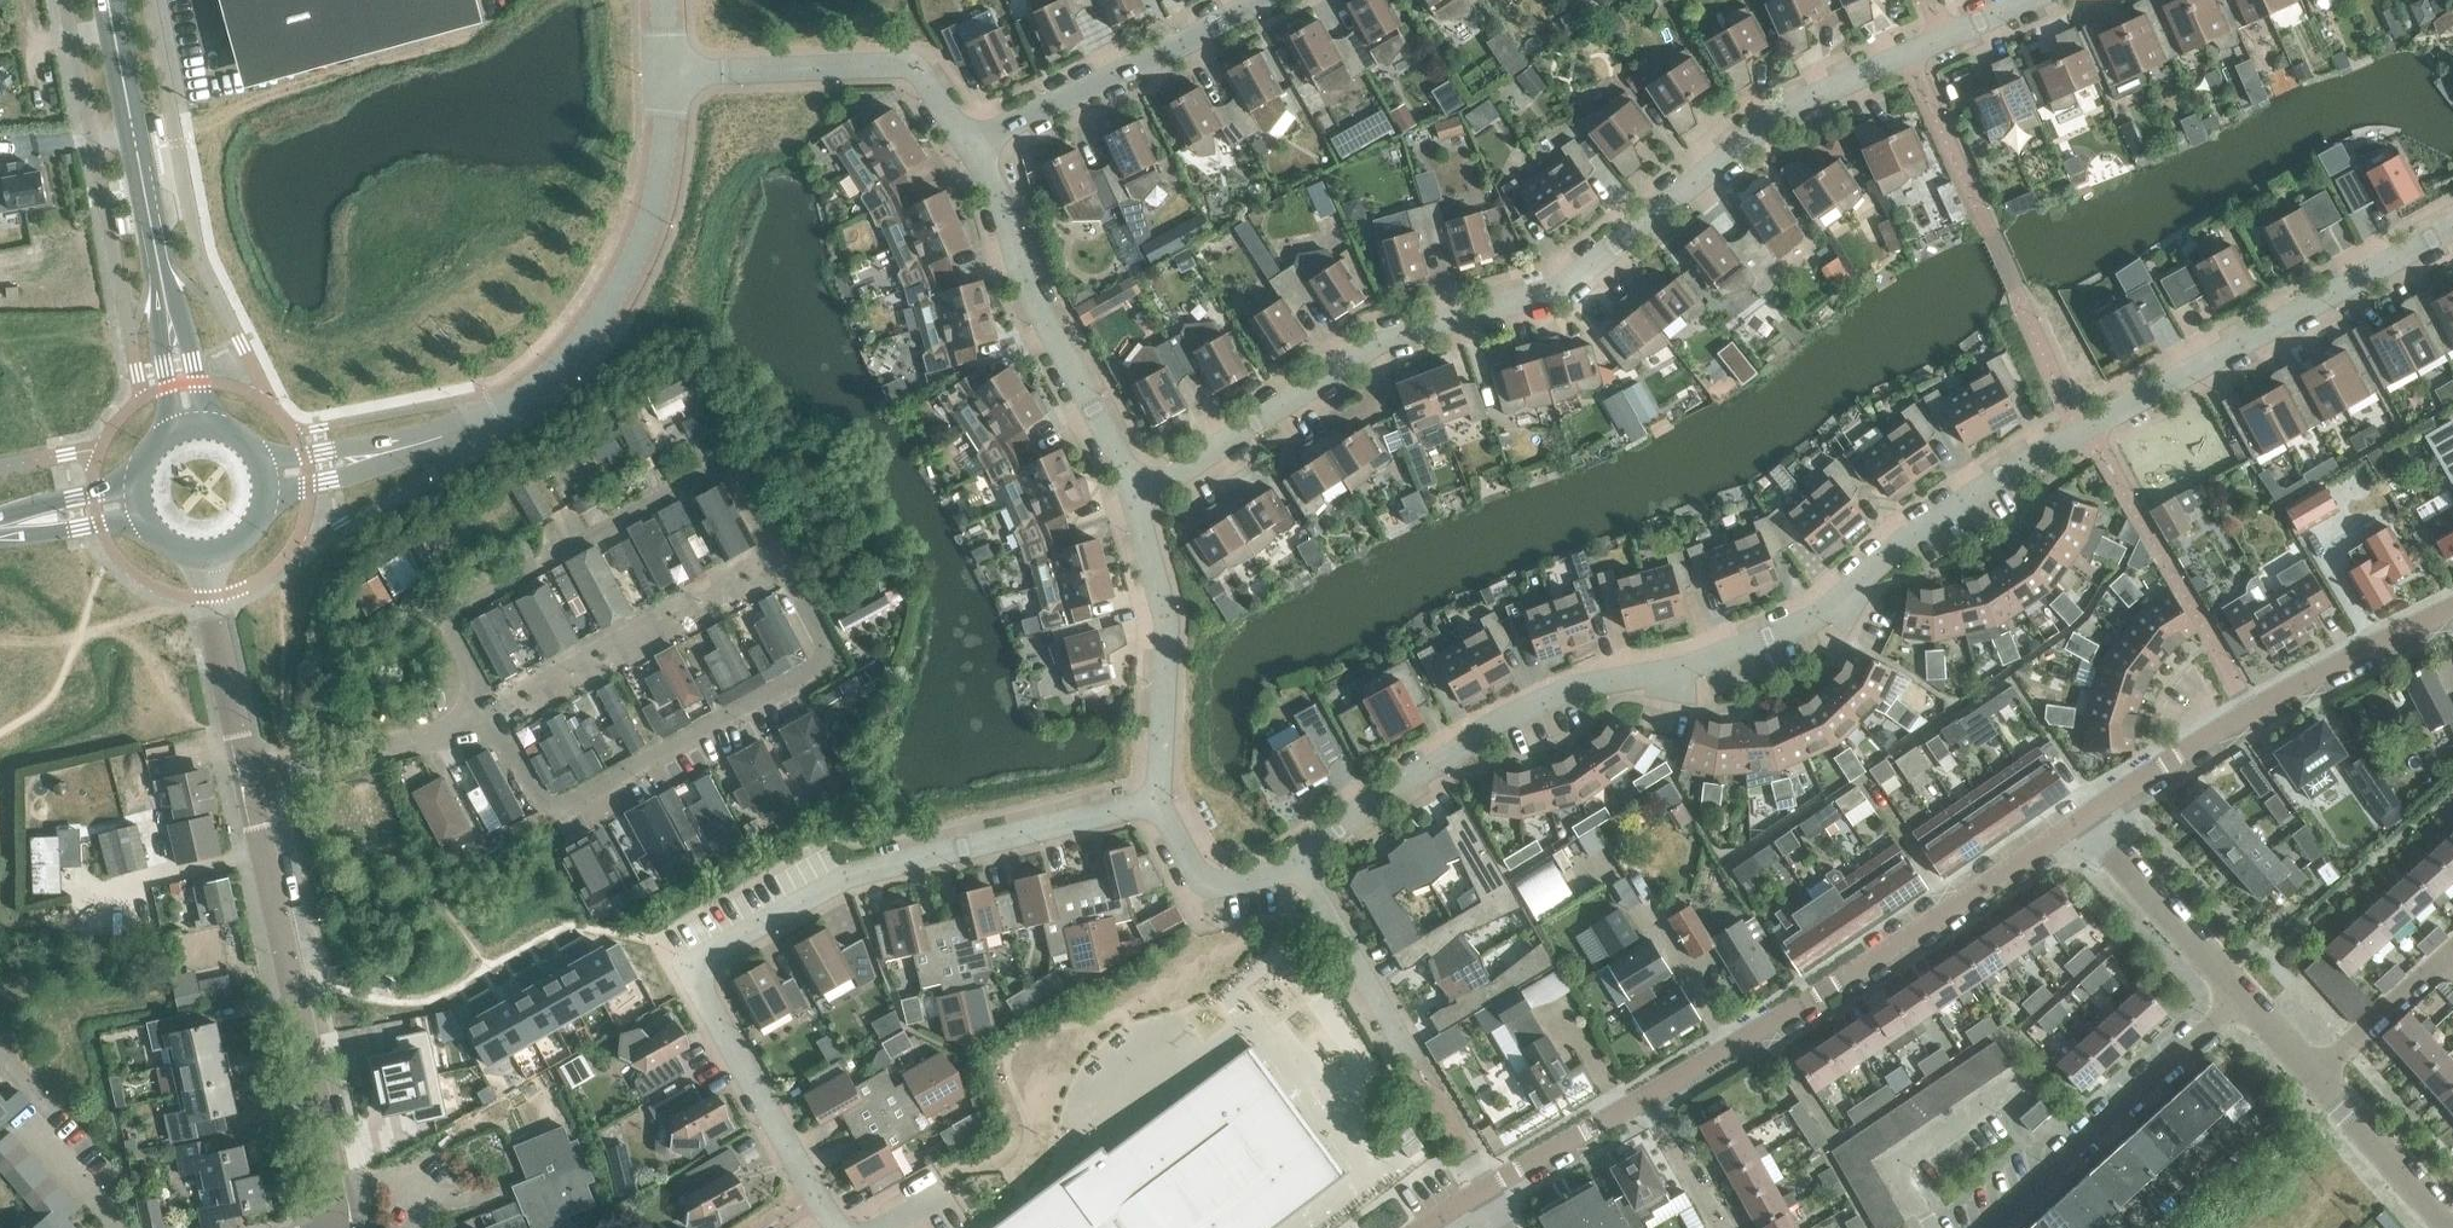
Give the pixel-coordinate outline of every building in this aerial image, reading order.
[(468,8),(466,0),(232,0),(251,68),(468,8)] [(1070,11),(1084,5),(1081,0),(1027,0),(1032,13),(1022,17),(1023,19),(1029,16),(1047,54),(1041,57),(1042,59),(1084,39),(1070,11)] [(1110,27),(1152,7),(1151,6),(1145,9),(1141,0),(1098,0),(1110,27)] [(1347,39),(1365,71),(1378,64),(1388,65),(1405,42),(1398,27),(1407,22),(1406,21),(1400,24),(1387,0),(1353,0),(1344,5),(1360,32),(1347,39)] [(1425,8),(1419,12),(1420,14),(1429,8),(1439,20),(1467,15),(1471,6),(1480,0),(1419,0),(1425,8)] [(1809,48),(1805,26),(1811,21),(1829,13),(1824,0),(1764,0),(1789,57),(1809,48)] [(1854,29),(1873,20),(1869,0),(1841,0),(1854,29)] [(2120,24),(2141,72),(2173,58),(2147,0),(2145,0),(2132,6),(2137,17),(2120,24)] [(2173,58),(2205,44),(2185,0),(2173,0),(2166,3),(2164,0),(2147,0),(2173,58)] [(2205,44),(2212,41),(2221,51),(2238,45),(2236,30),(2236,29),(2223,0),(2185,0),(2205,44)] [(2236,29),(2268,15),(2261,0),(2223,0),(2236,29)] [(2268,15),(2300,1),(2306,14),(2307,13),(2301,0),(2261,0),(2268,15)] [(1769,45),(1745,4),(1744,4),(1746,7),(1731,11),(1725,18),(1729,28),(1705,41),(1700,32),(1699,32),(1733,93),(1751,82),(1745,60),(1751,55),(1769,45)] [(2397,16),(2393,7),(2382,12),(2386,21),(2397,16)] [(1025,66),(1019,68),(1000,29),(1006,26),(1006,25),(999,28),(991,11),(958,26),(956,24),(941,31),(957,64),(970,58),(983,86),(1019,70),(1025,67),(1025,66)] [(1319,19),(1285,38),(1279,42),(1280,43),(1286,40),(1306,77),(1300,80),(1301,82),(1310,76),(1320,90),(1348,87),(1352,78),(1365,71),(1347,39),(1334,46),(1319,19)] [(2110,86),(2141,72),(2120,24),(2102,32),(2097,21),(2083,27),(2082,24),(2080,24),(2115,100),(2116,100),(2110,86)] [(2053,63),(2035,71),(2054,114),(2055,114),(2054,111),(2069,108),(2075,102),(2073,92),(2098,81),(2102,90),(2103,90),(2074,26),(2055,35),(2059,57),(2053,63)] [(1684,46),(1683,47),(1685,49),(1671,55),(1665,61),(1670,71),(1647,86),(1641,77),(1640,78),(1679,135),(1696,124),(1688,102),(1694,96),(1708,87),(1684,46)] [(1288,89),(1287,88),(1281,91),(1260,54),(1266,51),(1265,49),(1225,72),(1241,99),(1228,106),(1246,138),(1259,131),(1268,133),(1286,109),(1279,95),(1288,89)] [(2343,50),(2333,55),(2340,70),(2350,66),(2343,50)] [(2287,65),(2282,53),(2275,56),(2273,63),(2276,70),(2287,65)] [(1971,100),(1989,140),(1991,143),(1992,143),(1990,140),(2005,137),(2011,131),(2021,131),(2040,124),(2045,134),(2046,134),(2010,55),(1991,64),(1995,86),(1990,92),(1971,100)] [(2311,74),(2304,60),(2292,66),(2299,80),(2311,74)] [(1530,68),(1518,78),(1530,92),(1541,83),(1530,68)] [(0,75),(0,94),(13,83),(3,72),(0,75)] [(1434,90),(1448,112),(1466,101),(1452,79),(1434,90)] [(1246,138),(1228,106),(1215,113),(1200,86),(1160,109),(1161,111),(1166,107),(1187,144),(1181,148),(1182,149),(1186,147),(1198,156),(1214,153),(1213,145),(1207,135),(1221,127),(1232,146),(1246,138)] [(1626,179),(1642,166),(1632,145),(1637,138),(1653,126),(1624,89),(1623,90),(1625,92),(1611,99),(1607,106),(1598,108),(1581,120),(1574,111),(1573,112),(1592,136),(1603,150),(1626,179)] [(1488,116),(1496,110),(1488,98),(1480,104),(1488,116)] [(822,138),(813,143),(814,144),(823,139),(832,153),(838,153),(851,172),(840,179),(841,179),(911,133),(894,109),(879,118),(879,119),(872,124),(863,111),(822,138)] [(2203,128),(2197,115),(2185,121),(2191,134),(2203,128)] [(1141,200),(1160,178),(1155,163),(1164,159),(1163,157),(1157,160),(1139,121),(1145,119),(1145,117),(1103,137),(1116,165),(1103,171),(1119,204),(1138,245),(1151,236),(1143,210),(1141,200)] [(1458,117),(1434,124),(1439,139),(1463,132),(1458,117)] [(1912,127),(1894,135),(1886,136),(1871,118),(1852,127),(1887,205),(1889,204),(1884,194),(1902,184),(1909,178),(1916,177),(1929,167),(1930,170),(1931,170),(1912,127)] [(911,133),(841,179),(841,180),(851,173),(864,192),(861,197),(870,210),(860,216),(861,216),(913,187),(903,172),(911,167),(912,168),(926,157),(911,133)] [(1343,133),(1331,141),(1341,159),(1354,152),(1343,133)] [(1579,146),(1588,160),(1596,155),(1603,150),(1592,136),(1585,141),(1579,146)] [(2143,138),(2128,145),(2134,157),(2149,151),(2143,138)] [(1579,146),(1574,139),(1561,147),(1567,156),(1544,172),(1572,215),(1575,213),(1581,220),(1599,203),(1588,183),(1586,184),(1581,176),(1594,168),(1588,160),(1579,146)] [(1103,171),(1090,177),(1077,149),(1035,168),(1035,169),(1042,166),(1060,206),(1053,209),(1054,210),(1063,206),(1072,219),(1101,219),(1105,211),(1119,204),(1103,171)] [(71,154),(62,156),(64,164),(73,163),(71,154)] [(2359,165),(2334,179),(2353,213),(2376,201),(2383,213),(2421,192),(2400,154),(2364,174),(2359,165)] [(1797,157),(1780,169),(1822,231),(1839,217),(1844,210),(1852,208),(1862,196),(1864,199),(1865,198),(1838,159),(1822,170),(1814,173),(1797,157)] [(47,202),(41,172),(27,175),(24,160),(0,165),(0,211),(47,202)] [(2084,173),(2079,161),(2066,167),(2071,179),(2084,173)] [(1437,169),(1419,172),(1423,199),(1441,196),(1437,169)] [(1521,217),(1533,208),(1539,216),(1537,217),(1548,231),(1572,215),(1544,172),(1520,188),(1514,179),(1501,188),(1521,217)] [(1780,233),(1802,218),(1801,217),(1795,221),(1771,185),(1778,181),(1777,179),(1738,205),(1755,231),(1743,239),(1764,270),(1777,261),(1773,256),(1787,244),(1780,233)] [(877,225),(883,226),(892,247),(881,252),(881,253),(957,218),(945,192),(928,198),(929,199),(920,203),(913,187),(861,216),(870,211),(877,225)] [(2316,234),(2341,220),(2325,190),(2299,205),(2301,209),(2261,231),(2282,269),(2323,247),(2316,234)] [(1446,237),(1455,267),(1493,256),(1499,253),(1499,252),(1492,254),(1481,213),(1487,211),(1487,210),(1444,222),(1438,201),(1422,206),(1432,241),(1446,237)] [(1418,245),(1432,241),(1422,206),(1407,210),(1413,231),(1370,244),(1371,245),(1377,243),(1389,284),(1382,286),(1383,288),(1427,275),(1418,245)] [(881,253),(893,248),(902,269),(899,274),(905,288),(895,292),(951,272),(944,256),(952,252),(953,253),(973,242),(967,219),(958,221),(957,218),(881,253)] [(1247,219),(1234,228),(1245,244),(1258,236),(1247,219)] [(1775,286),(1764,270),(1743,239),(1730,249),(1711,225),(1675,254),(1675,255),(1681,250),(1708,284),(1702,288),(1703,290),(1712,282),(1723,294),(1751,287),(1763,295),(1775,286)] [(1157,240),(1142,248),(1151,264),(1166,256),(1157,240)] [(2191,263),(2159,280),(2176,310),(2206,294),(2212,306),(2253,284),(2232,245),(2193,267),(2191,263)] [(1340,262),(1346,258),(1345,256),(1337,262),(1328,249),(1298,254),(1296,262),(1282,272),(1302,302),(1314,294),(1331,320),(1370,294),(1369,293),(1363,297),(1340,262)] [(1274,260),(1261,269),(1269,280),(1281,272),(1274,260)] [(951,272),(895,292),(905,289),(909,304),(915,305),(921,327),(909,331),(990,310),(982,282),(964,285),(965,286),(956,289),(951,272)] [(1269,361),(1307,336),(1290,310),(1302,302),(1282,272),(1281,272),(1269,280),(1281,299),(1243,323),(1244,325),(1250,321),(1273,356),(1268,360),(1269,361)] [(1658,289),(1646,279),(1629,292),(1675,350),(1675,349),(1660,331),(1681,315),(1687,321),(1702,314),(1707,308),(1680,275),(1666,286),(1658,289)] [(1140,291),(1132,277),(1112,288),(1111,288),(1118,303),(1140,291)] [(1081,283),(1067,290),(1075,304),(1095,293),(1090,285),(1081,283)] [(2162,314),(2162,315),(2164,314),(2147,283),(2126,295),(2130,301),(2095,321),(2116,359),(2154,338),(2145,323),(2162,314)] [(2415,298),(2445,354),(2452,350),(2452,296),(2451,292),(2434,301),(2428,290),(2415,298)] [(1674,350),(1675,350),(1629,292),(1611,306),(1618,321),(1613,327),(1599,339),(1626,372),(1634,368),(1643,356),(1652,354),(1668,343),(1674,350)] [(2445,354),(2415,298),(2401,306),(2407,316),(2390,325),(2415,371),(2445,354)] [(927,372),(918,375),(918,376),(975,360),(971,344),(980,342),(980,343),(997,337),(990,310),(909,331),(910,332),(921,329),(927,351),(923,355),(927,372)] [(1185,324),(1181,333),(1168,340),(1185,372),(1198,366),(1213,393),(1254,370),(1253,369),(1247,373),(1226,334),(1232,331),(1232,330),(1222,335),(1213,322),(1185,324)] [(2391,400),(2384,387),(2415,371),(2390,325),(2373,334),(2367,324),(2354,331),(2352,328),(2351,328),(2390,400),(2391,400)] [(2384,404),(2377,391),(2344,331),(2343,332),(2345,336),(2332,344),(2337,354),(2321,363),(2345,408),(2376,392),(2383,404),(2384,404)] [(1557,335),(1536,341),(1557,411),(1555,402),(1573,395),(1580,389),(1595,389),(1603,384),(1591,344),(1573,349),(1565,348),(1557,335)] [(1153,424),(1147,428),(1147,429),(1187,407),(1172,380),(1185,372),(1168,340),(1155,347),(1145,346),(1128,369),(1135,384),(1125,388),(1126,389),(1132,387),(1153,424)] [(1515,347),(1515,363),(1509,367),(1491,373),(1503,413),(1512,413),(1525,406),(1534,407),(1553,403),(1556,412),(1557,411),(1536,341),(1515,347)] [(1991,372),(1966,385),(1991,430),(2016,416),(2009,400),(2008,401),(2004,393),(2017,386),(1999,355),(1986,362),(1991,372)] [(2298,362),(2284,369),(2315,425),(2345,408),(2321,363),(2304,372),(2298,362)] [(1469,412),(1473,422),(1488,417),(1475,384),(1461,389),(1458,380),(1459,380),(1451,363),(1424,373),(1443,422),(1469,412)] [(1611,370),(1597,366),(1603,384),(1615,377),(1611,370)] [(957,437),(1027,391),(1011,367),(995,376),(996,377),(988,382),(979,368),(930,401),(930,402),(939,396),(948,411),(955,410),(967,430),(957,437)] [(1424,373),(1421,374),(1417,367),(1395,379),(1402,401),(1404,400),(1407,409),(1393,414),(1406,448),(1419,443),(1427,446),(1449,438),(1443,422),(1424,373)] [(2276,387),(2260,397),(2284,442),(2315,425),(2284,369),(2271,377),(2276,387)] [(651,390),(658,414),(705,401),(698,376),(651,390)] [(903,378),(882,387),(889,403),(910,394),(903,378)] [(1966,444),(1991,430),(1966,385),(1942,399),(1936,389),(1923,397),(1940,428),(1953,420),(1958,428),(1956,429),(1966,444)] [(1027,391),(957,437),(968,431),(980,450),(978,455),(986,468),(977,473),(977,474),(1029,445),(1020,430),(1028,425),(1029,426),(1046,412),(1036,389),(1028,394),(1027,391)] [(1621,392),(1604,401),(1619,427),(1636,418),(1621,392)] [(2253,459),(2284,442),(2260,397),(2243,406),(2237,395),(2224,403),(2222,399),(2220,400),(2253,459)] [(1907,421),(1884,437),(1914,479),(1937,462),(1928,447),(1927,448),(1922,440),(1934,432),(1913,403),(1901,412),(1907,421)] [(709,427),(724,419),(717,407),(702,415),(709,427)] [(618,424),(641,465),(659,455),(637,414),(618,424)] [(2452,420),(2425,436),(2452,485),(2452,422),(2452,420)] [(1346,435),(1334,425),(1316,437),(1342,478),(1341,478),(1356,498),(1357,498),(1350,489),(1367,478),(1372,471),(1386,466),(1392,459),(1369,424),(1354,433),(1346,435)] [(2370,426),(2359,432),(2366,444),(2377,438),(2370,426)] [(2358,433),(2350,438),(2357,450),(2365,446),(2358,433)] [(1306,516),(1314,513),(1325,501),(1320,493),(1341,478),(1355,499),(1356,498),(1341,478),(1342,478),(1316,437),(1297,449),(1303,464),(1298,470),(1282,480),(1306,516)] [(1894,500),(1916,489),(1911,481),(1914,479),(1884,437),(1861,454),(1855,445),(1842,454),(1863,482),(1875,474),(1880,481),(1879,482),(1894,500)] [(2367,454),(2375,467),(2393,457),(2385,444),(2367,454)] [(1036,461),(1029,445),(977,474),(987,469),(993,483),(999,484),(1008,505),(997,510),(1073,476),(1061,450),(1044,455),(1045,457),(1036,461)] [(1829,478),(1808,496),(1841,536),(1863,517),(1853,503),(1851,503),(1845,496),(1857,487),(1834,460),(1822,470),(1829,478)] [(2312,468),(2307,471),(2305,477),(2308,482),(2314,483),(2319,480),(2320,474),(2318,469),(2312,468)] [(627,470),(612,478),(613,480),(616,486),(631,478),(628,472),(627,470)] [(531,473),(509,484),(531,524),(552,512),(531,473)] [(997,510),(998,511),(1009,506),(1018,527),(1015,532),(1021,546),(1011,549),(1011,550),(1067,529),(1060,513),(1068,510),(1069,510),(1085,502),(1073,476),(997,510)] [(2299,532),(2337,510),(2322,485),(2285,507),(2299,532)] [(714,486),(692,498),(727,560),(749,547),(714,486)] [(2278,486),(2269,492),(2278,505),(2291,497),(2286,488),(2278,486)] [(572,499),(574,502),(579,512),(588,527),(609,515),(606,509),(618,503),(610,488),(598,494),(596,490),(594,487),(572,499)] [(1219,500),(1259,561),(1260,561),(1255,553),(1270,542),(1275,534),(1290,529),(1296,522),(1273,487),(1257,497),(1249,499),(1237,488),(1219,500)] [(2046,506),(2043,517),(2087,539),(2097,544),(2101,535),(2104,529),(2091,526),(2096,507),(2081,503),(2081,502),(2072,500),(2050,494),(2049,496),(2052,496),(2049,504),(2046,506)] [(1808,540),(1807,541),(1823,558),(1843,546),(1839,538),(1841,536),(1808,496),(1786,514),(1779,506),(1768,516),(1786,546),(1802,533),(1808,540)] [(2167,539),(2190,525),(2173,497),(2150,510),(2167,539)] [(696,520),(681,528),(692,522),(680,500),(669,506),(658,511),(670,534),(693,577),(704,571),(689,542),(703,535),(696,520)] [(1259,561),(1219,500),(1200,513),(1206,528),(1200,534),(1185,544),(1209,579),(1217,576),(1228,565),(1237,563),(1254,555),(1258,562),(1259,561)] [(2425,523),(2446,558),(2452,554),(2452,507),(2425,523)] [(1767,554),(1786,546),(1768,516),(1753,522),(1757,532),(1731,542),(1751,590),(1754,589),(1758,597),(1779,584),(1772,562),(1770,563),(1767,554)] [(658,517),(629,532),(663,597),(692,582),(658,517)] [(2090,558),(2092,552),(2097,544),(2087,539),(2043,517),(2036,527),(2036,530),(2032,537),(2029,535),(2029,536),(2068,565),(2079,550),(2090,558)] [(2357,567),(2346,574),(2368,611),(2395,595),(2387,583),(2413,568),(2388,526),(2362,542),(2363,543),(2348,552),(2357,567)] [(1026,589),(1106,567),(1098,539),(1081,543),(1081,544),(1072,546),(1067,529),(1011,550),(1012,550),(1021,547),(1026,562),(1032,563),(1038,585),(1026,589)] [(2092,552),(2104,558),(2113,541),(2101,535),(2097,544),(2092,552)] [(2049,590),(2068,565),(2029,536),(2031,538),(2026,544),(2022,545),(2015,554),(2049,590)] [(649,598),(655,594),(641,568),(644,566),(629,538),(620,543),(632,566),(649,598)] [(2118,565),(2126,547),(2113,541),(2104,558),(2118,565)] [(1747,591),(1751,590),(1731,542),(1705,553),(1701,543),(1687,549),(1700,581),(1714,576),(1717,584),(1716,585),(1726,606),(1749,600),(1747,591)] [(621,572),(632,566),(620,543),(609,549),(621,572)] [(600,548),(567,565),(603,633),(636,616),(600,548)] [(1669,565),(1642,573),(1656,622),(1659,621),(1663,630),(1684,620),(1680,597),(1679,598),(1676,589),(1690,585),(1681,551),(1666,555),(1669,565)] [(1997,567),(1996,567),(2023,608),(2049,590),(2015,554),(2005,561),(2005,565),(1998,569),(1997,567)] [(1324,556),(1309,564),(1316,576),(1331,568),(1324,556)] [(2314,613),(2329,604),(2302,559),(2276,575),(2285,589),(2270,598),(2298,644),(2308,638),(2304,633),(2320,623),(2314,613)] [(1040,613),(1044,630),(1034,632),(1034,634),(1054,628),(1092,618),(1092,617),(1087,602),(1096,600),(1097,601),(1113,595),(1106,567),(1026,589),(1026,590),(1038,586),(1044,608),(1040,613)] [(2023,608),(1996,567),(1995,568),(1997,570),(1990,574),(1986,574),(1976,580),(1996,625),(2023,608)] [(1622,613),(1628,630),(1656,622),(1642,573),(1615,580),(1612,569),(1597,573),(1606,608),(1621,604),(1623,613),(1622,613)] [(376,572),(356,583),(354,602),(361,615),(391,599),(376,572)] [(568,601),(579,595),(567,572),(556,578),(568,601)] [(2118,596),(2133,583),(2123,572),(2109,585),(2118,596)] [(2222,608),(2239,637),(2247,650),(2263,641),(2270,653),(2286,644),(2289,649),(2298,644),(2270,598),(2256,575),(2251,578),(2248,583),(2246,587),(2246,593),(2222,608)] [(1576,592),(1550,601),(1567,650),(1571,649),(1575,657),(1596,645),(1590,623),(1589,623),(1585,615),(1599,609),(1587,576),(1573,581),(1576,592)] [(1219,580),(1206,588),(1215,602),(1228,593),(1219,580)] [(1976,580),(1965,583),(1963,586),(1955,588),(1955,585),(1954,585),(1965,633),(1968,644),(1991,638),(2000,634),(1996,625),(1976,580)] [(554,582),(515,603),(526,623),(545,658),(583,637),(554,582)] [(2128,607),(2143,594),(2133,583),(2118,596),(2128,607)] [(1942,588),(1931,591),(1934,640),(1965,633),(1954,585),(1953,585),(1954,588),(1946,590),(1942,588)] [(1901,636),(1934,640),(1931,591),(1920,589),(1917,592),(1909,591),(1909,588),(1907,588),(1904,610),(1903,620),(1901,636)] [(846,629),(906,602),(900,589),(840,616),(846,629)] [(2059,614),(2073,601),(2063,590),(2049,604),(2059,614)] [(2193,630),(2194,633),(2196,632),(2170,590),(2142,608),(2175,644),(2185,638),(2186,635),(2193,630)] [(804,652),(776,597),(761,605),(770,620),(755,629),(775,668),(804,652)] [(1533,643),(1541,660),(1567,650),(1550,601),(1523,611),(1520,601),(1505,606),(1517,639),(1531,634),(1534,643),(1533,643)] [(2069,625),(2074,621),(2083,612),(2073,601),(2059,614),(2069,625)] [(503,608),(515,629),(526,623),(515,603),(514,602),(503,608)] [(502,608),(474,623),(504,682),(521,673),(514,658),(525,652),(502,608)] [(2122,633),(2161,663),(2161,662),(2159,660),(2161,658),(2164,654),(2168,653),(2175,644),(2142,608),(2122,633)] [(1460,642),(1485,687),(1488,685),(1494,692),(1513,678),(1503,657),(1502,657),(1497,649),(1511,642),(1494,611),(1480,618),(1485,628),(1460,642)] [(1063,671),(1062,679),(1070,692),(1066,693),(1067,694),(1089,688),(1095,692),(1103,689),(1106,683),(1112,682),(1107,662),(1107,654),(1127,643),(1121,623),(1101,628),(1098,616),(1092,617),(1092,618),(1054,628),(1058,641),(1039,646),(1039,647),(1050,644),(1057,664),(1063,671)] [(752,675),(725,625),(710,633),(719,653),(706,659),(723,691),(752,675)] [(1997,651),(2015,644),(2009,630),(2000,634),(1991,638),(1997,651)] [(2077,655),(2086,638),(2073,631),(2064,648),(2077,655)] [(2161,663),(2122,633),(2103,658),(2146,681),(2153,672),(2153,668),(2158,662),(2160,663),(2161,663)] [(2093,688),(2139,703),(2139,702),(2137,702),(2138,700),(2140,694),(2143,692),(2146,681),(2103,658),(2094,653),(2099,645),(2086,638),(2077,655),(2090,662),(2099,670),(2093,688)] [(1482,689),(1485,687),(1460,642),(1436,655),(1430,646),(1417,653),(1434,684),(1447,677),(1452,685),(1451,686),(1463,705),(1486,697),(1482,689)] [(2002,665),(2020,657),(2015,644),(1997,651),(2002,665)] [(1847,660),(1842,671),(1882,700),(1896,670),(1882,663),(1883,663),(1874,658),(1873,659),(1853,649),(1852,650),(1854,652),(1851,659),(1847,660)] [(1925,665),(1945,664),(1944,649),(1925,650),(1925,665)] [(675,650),(655,662),(681,707),(683,705),(688,714),(706,704),(692,680),(675,650)] [(1344,727),(1359,754),(1371,748),(1371,749),(1379,746),(1378,744),(1386,739),(1387,741),(1423,721),(1416,708),(1430,701),(1406,659),(1356,686),(1364,700),(1338,715),(1345,727),(1344,727)] [(856,671),(864,685),(882,675),(875,661),(856,671)] [(1926,679),(1945,678),(1945,664),(1925,665),(1926,679)] [(2452,708),(2429,664),(2403,678),(2426,721),(2452,708)] [(1890,705),(1882,700),(1842,671),(1834,679),(1834,682),(1828,688),(1826,686),(1825,687),(1859,722),(1873,708),(1884,713),(1890,705)] [(718,695),(706,673),(695,679),(707,702),(717,696),(722,705),(765,681),(760,672),(718,695)] [(2080,686),(2069,682),(2067,689),(2078,692),(2080,686)] [(617,685),(600,694),(633,757),(650,747),(617,685)] [(1817,695),(1809,703),(1836,744),(1859,722),(1825,687),(1827,689),(1821,695),(1817,695)] [(2134,711),(2136,703),(2139,704),(2139,703),(2093,688),(2083,719),(2132,725),(2136,714),(2134,711)] [(1988,717),(2008,703),(2001,692),(1980,706),(1988,717)] [(1896,697),(1890,705),(1884,713),(1896,722),(1908,706),(1896,697)] [(681,707),(661,717),(653,702),(642,708),(655,731),(663,737),(692,721),(688,714),(683,705),(681,707)] [(1328,773),(1313,746),(1333,735),(1315,703),(1294,715),(1305,734),(1272,752),(1273,754),(1266,761),(1270,772),(1265,778),(1278,795),(1293,790),(1294,792),(1328,773)] [(1789,714),(1788,712),(1787,712),(1807,757),(1836,744),(1809,703),(1798,707),(1796,711),(1789,714)] [(2058,725),(2061,706),(2046,704),(2044,717),(2049,724),(2058,725)] [(1908,730),(1919,714),(1908,706),(1896,722),(1908,730)] [(1972,728),(1988,717),(1980,706),(1964,717),(1972,728)] [(2073,727),(2075,707),(2061,706),(2058,725),(2073,727)] [(1777,717),(1766,721),(1778,769),(1807,757),(1787,712),(1788,715),(1780,718),(1777,717)] [(565,713),(549,722),(582,784),(606,771),(594,750),(587,754),(565,713)] [(1601,735),(1632,766),(1650,740),(1640,732),(1632,726),(1631,727),(1615,715),(1614,717),(1616,718),(1612,725),(1608,726),(1601,735)] [(592,716),(581,722),(594,747),(606,768),(617,762),(592,716)] [(814,716),(781,733),(808,784),(841,767),(814,716)] [(1682,764),(1714,773),(1720,724),(1709,721),(1705,723),(1697,721),(1698,718),(1696,717),(1690,739),(1689,739),(1686,749),(1687,749),(1682,764)] [(1950,742),(1955,739),(1962,748),(1973,740),(1967,731),(1958,719),(1942,730),(1950,742)] [(2083,719),(2085,752),(2100,751),(2101,752),(2110,751),(2133,750),(2133,748),(2130,748),(2130,740),(2133,737),(2132,725),(2083,719)] [(1765,770),(1770,781),(1780,779),(1778,769),(1766,721),(1755,722),(1752,725),(1744,725),(1744,723),(1743,723),(1746,771),(1765,770)] [(586,751),(594,747),(581,722),(580,723),(582,727),(575,730),(586,751)] [(2322,722),(2305,733),(2304,733),(2303,734),(2303,735),(2295,740),(2293,741),(2276,753),(2298,785),(2344,754),(2322,722)] [(1731,724),(1720,724),(1714,773),(1746,771),(1743,723),(1742,723),(1742,726),(1734,726),(1731,724)] [(1584,750),(1583,748),(1582,748),(1606,784),(1632,766),(1601,735),(1592,742),(1591,746),(1584,750)] [(1949,753),(1937,735),(1926,743),(1938,761),(1949,753)] [(762,743),(729,761),(760,816),(792,798),(762,743)] [(1841,769),(1858,759),(1850,746),(1833,757),(1841,769)] [(2038,747),(2017,761),(2048,806),(2069,792),(2038,747)] [(1606,784),(1582,748),(1581,749),(1583,751),(1576,756),(1572,755),(1563,762),(1581,801),(1606,784)] [(2363,752),(2343,766),(2385,826),(2405,812),(2363,752)] [(1916,766),(1909,755),(1897,763),(1905,774),(1909,780),(1921,772),(1916,766)] [(475,756),(458,766),(495,832),(512,822),(505,808),(518,800),(497,763),(484,770),(475,756)] [(1879,784),(1896,773),(1885,758),(1869,769),(1879,784)] [(1849,782),(1863,772),(1866,771),(1858,759),(1841,769),(1849,782)] [(2272,788),(2251,760),(2239,769),(2260,797),(2272,788)] [(2379,771),(2388,784),(2404,773),(2395,760),(2379,771)] [(1655,782),(1672,771),(1666,761),(1649,771),(1655,782)] [(2027,820),(2048,806),(2017,761),(1996,775),(2027,820)] [(1542,770),(1541,767),(1540,767),(1551,809),(1581,801),(1563,762),(1552,765),(1550,768),(1542,770)] [(848,764),(833,772),(841,786),(855,778),(848,764)] [(1551,809),(1540,767),(1540,768),(1540,770),(1533,772),(1529,770),(1518,773),(1521,817),(1551,809)] [(176,817),(214,808),(205,774),(193,777),(192,770),(152,780),(154,788),(168,786),(176,817)] [(554,793),(577,781),(571,770),(548,782),(554,793)] [(1489,814),(1521,817),(1518,773),(1507,772),(1503,775),(1495,774),(1496,771),(1494,771),(1492,791),(1491,791),(1490,801),(1491,801),(1489,814)] [(1639,792),(1655,782),(1649,771),(1633,781),(1639,792)] [(1975,789),(2006,834),(2027,820),(1996,775),(1975,789)] [(746,843),(709,776),(696,783),(704,801),(690,809),(717,859),(746,843)] [(1774,796),(1793,791),(1789,777),(1780,779),(1771,782),(1774,796)] [(446,778),(416,795),(445,849),(475,832),(446,778)] [(1721,798),(1722,784),(1703,782),(1701,796),(1721,798)] [(2181,812),(2201,834),(2230,807),(2210,785),(2181,812)] [(1844,814),(1866,799),(1857,786),(1835,800),(1844,814)] [(673,787),(660,794),(692,854),(702,848),(699,843),(701,842),(682,808),(684,807),(673,787)] [(1985,849),(2006,834),(1975,789),(1955,804),(1985,849)] [(1777,810),(1796,805),(1793,791),(1774,796),(1777,810)] [(805,792),(793,798),(800,811),(801,810),(812,804),(805,792)] [(2271,812),(2283,804),(2275,793),(2263,802),(2271,812)] [(1719,813),(1721,798),(1701,796),(1700,811),(1719,813)] [(659,800),(637,813),(673,877),(695,865),(659,800)] [(780,807),(786,818),(799,811),(793,800),(780,807)] [(1824,827),(1840,816),(1831,803),(1815,814),(1824,827)] [(1985,849),(1955,804),(1934,818),(1964,863),(1985,849)] [(2290,814),(2283,804),(2271,812),(2278,823),(2290,814)] [(1463,911),(1452,918),(1452,919),(1510,885),(1463,805),(1461,806),(1462,807),(1447,816),(1447,815),(1446,816),(1449,823),(1432,838),(1426,831),(1406,839),(1405,837),(1404,837),(1431,884),(1449,869),(1446,862),(1460,857),(1474,886),(1457,898),(1463,911)] [(1594,827),(1611,817),(1605,806),(1588,816),(1594,827)] [(2249,829),(2230,807),(2201,834),(2220,855),(2249,829)] [(177,864),(220,854),(211,814),(168,824),(177,864)] [(516,839),(539,827),(532,814),(509,826),(516,839)] [(1808,838),(1824,827),(1815,814),(1799,825),(1808,838)] [(1578,837),(1587,832),(1594,827),(1588,816),(1572,827),(1578,837)] [(1943,877),(1964,863),(1934,818),(1912,832),(1943,877)] [(744,827),(750,838),(760,832),(754,821),(744,827)] [(149,867),(138,824),(113,830),(113,832),(102,834),(114,876),(149,867)] [(2291,834),(2311,862),(2325,851),(2305,824),(2291,834)] [(598,829),(557,850),(592,916),(632,895),(629,889),(598,829)] [(2269,850),(2249,829),(2220,855),(2240,877),(2269,850)] [(1783,855),(1799,844),(1790,830),(1774,841),(1783,855)] [(2431,853),(2452,878),(2452,835),(2452,834),(2431,853)] [(1405,886),(1410,892),(1431,884),(1404,837),(1403,838),(1404,840),(1388,854),(1391,862),(1368,871),(1367,868),(1369,868),(1368,867),(1357,871),(1350,884),(1365,909),(1363,904),(1365,903),(1385,936),(1383,940),(1384,940),(1385,939),(1393,953),(1391,954),(1392,955),(1452,919),(1452,918),(1421,935),(1394,896),(1405,886)] [(1526,860),(1543,850),(1536,839),(1520,849),(1526,860)] [(1875,857),(1906,903),(1927,889),(1896,843),(1875,857)] [(1763,869),(1779,858),(1769,844),(1754,855),(1763,869)] [(1102,852),(1108,878),(1109,877),(1114,898),(1128,895),(1128,896),(1167,887),(1148,853),(1140,855),(1141,858),(1136,860),(1132,845),(1102,852)] [(456,873),(478,860),(471,847),(448,860),(456,873)] [(699,866),(710,860),(703,848),(702,848),(692,854),(691,854),(698,867),(699,866)] [(1509,870),(1526,860),(1520,849),(1503,859),(1509,870)] [(2269,850),(2240,877),(2260,899),(2275,884),(2287,897),(2306,879),(2286,856),(2279,862),(2269,850)] [(2452,880),(2452,878),(2431,853),(2410,872),(2433,898),(2440,906),(2449,898),(2442,890),(2452,880)] [(1742,884),(1763,869),(1754,855),(1732,869),(1742,884)] [(1906,903),(1875,857),(1854,872),(1885,917),(1906,903)] [(1555,861),(1518,883),(1537,914),(1573,893),(1555,861)] [(1630,908),(1656,892),(1639,866),(1614,881),(1630,908)] [(1844,879),(1839,871),(1833,870),(1825,875),(1833,886),(1864,931),(1885,917),(1854,872),(1844,879)] [(1014,891),(1005,893),(1014,929),(1043,922),(1042,922),(1056,918),(1050,892),(1051,891),(1046,871),(1016,879),(1020,894),(1014,895),(1014,891)] [(196,926),(213,922),(214,923),(237,918),(229,884),(226,884),(225,879),(228,879),(227,878),(215,880),(213,872),(192,877),(194,885),(193,886),(201,919),(195,921),(196,926)] [(2388,892),(2411,917),(2433,898),(2410,872),(2388,892)] [(1102,876),(1072,883),(1081,924),(1096,920),(1107,968),(1122,959),(1114,923),(1133,918),(1128,896),(1128,895),(1114,898),(1109,877),(1108,878),(1103,879),(1102,876)] [(652,877),(641,882),(648,894),(658,888),(652,877)] [(632,895),(635,901),(648,894),(641,882),(629,889),(632,895)] [(1081,924),(1072,883),(1055,887),(1055,890),(1051,891),(1050,892),(1056,918),(1042,922),(1043,922),(1051,956),(1070,952),(1075,971),(1100,971),(1107,968),(1096,920),(1081,924)] [(959,892),(966,918),(967,918),(972,939),(985,935),(985,936),(1014,929),(1005,893),(997,895),(998,899),(993,900),(990,885),(959,892)] [(1510,885),(1452,919),(1392,955),(1392,956),(1394,955),(1402,969),(1401,969),(1401,970),(1413,966),(1428,953),(1431,956),(1428,960),(1435,980),(1433,981),(1434,982),(1480,955),(1465,938),(1464,938),(1462,933),(1523,908),(1510,885)] [(2077,914),(2058,885),(2034,902),(2053,930),(2060,940),(2070,934),(2063,924),(2077,914)] [(1843,945),(1864,931),(1833,886),(1812,900),(1843,945)] [(2390,936),(2411,917),(2388,892),(2367,911),(2390,936)] [(1822,960),(1843,945),(1812,900),(1792,914),(1791,914),(1822,960)] [(2039,940),(2053,930),(2034,902),(2010,918),(2029,946),(2036,956),(2046,950),(2039,940)] [(883,961),(913,953),(926,949),(921,929),(923,928),(916,903),(886,910),(890,925),(885,926),(884,922),(875,924),(883,961)] [(1156,934),(1184,919),(1176,904),(1148,919),(1156,934)] [(1710,939),(1689,904),(1668,916),(1694,959),(1715,946),(1743,992),(1774,972),(1756,943),(1766,936),(1754,917),(1744,923),(1742,919),(1710,939)] [(1801,974),(1822,960),(1791,914),(1792,914),(1786,905),(1774,913),(1791,936),(1781,943),(1801,974)] [(1616,960),(1608,965),(1617,980),(1632,970),(1623,955),(1629,952),(1625,945),(1636,938),(1618,910),(1592,926),(1609,954),(1611,953),(1616,960)] [(2346,930),(2369,956),(2390,936),(2367,911),(2346,930)] [(927,927),(923,928),(921,929),(926,949),(913,953),(921,987),(941,983),(944,995),(937,996),(947,1039),(972,1040),(994,1028),(984,985),(977,987),(974,975),(994,970),(985,936),(985,935),(972,939),(967,918),(966,918),(961,919),(960,916),(927,924),(927,927)] [(2016,956),(2029,946),(2010,918),(1986,934),(2005,962),(2012,972),(2022,966),(2016,956)] [(1144,940),(1156,934),(1148,919),(1136,925),(1144,940)] [(2438,925),(2427,935),(2437,946),(2448,936),(2438,925)] [(875,977),(862,939),(861,938),(841,950),(828,927),(792,948),(819,994),(853,975),(860,986),(875,977)] [(2335,962),(2344,972),(2347,975),(2369,956),(2346,930),(2324,950),(2325,951),(2335,962)] [(1998,982),(1992,972),(2005,962),(1986,934),(1963,950),(1982,978),(1988,988),(1998,982)] [(2416,944),(2426,955),(2437,946),(2427,935),(2416,944)] [(579,939),(567,945),(600,1003),(623,990),(620,986),(633,979),(614,945),(602,953),(599,948),(588,955),(579,939)] [(1629,952),(1623,955),(1632,970),(1617,980),(1608,965),(1597,971),(1619,1005),(1625,1002),(1649,986),(1671,973),(1650,939),(1629,952)] [(1480,955),(1434,982),(1434,983),(1436,982),(1450,999),(1455,997),(1457,1002),(1439,1009),(1429,1017),(1430,1018),(1431,1017),(1439,1032),(1438,1032),(1438,1034),(1557,965),(1543,941),(1491,981),(1488,977),(1480,955)] [(565,968),(554,974),(577,1016),(600,1003),(567,945),(556,952),(565,968)] [(2074,955),(2084,966),(2095,956),(2085,945),(2074,955)] [(2072,978),(2077,983),(2104,958),(2109,964),(2117,957),(2107,946),(2072,978)] [(1968,988),(1982,978),(1963,950),(1939,966),(1958,994),(1965,1004),(1975,998),(1968,988)] [(2304,970),(2313,981),(2335,962),(2325,951),(2304,970)] [(2073,976),(2084,966),(2074,955),(2064,965),(2073,976)] [(809,1006),(793,976),(780,984),(768,961),(732,981),(758,1028),(792,1008),(795,1014),(809,1006)] [(2344,972),(2335,962),(2313,981),(2323,991),(2344,972)] [(2101,963),(2090,972),(2100,983),(2111,973),(2101,963)] [(2396,963),(2385,973),(2395,984),(2405,974),(2396,963)] [(534,965),(522,971),(555,1029),(577,1016),(554,974),(543,981),(534,965)] [(1915,982),(1934,1010),(1958,994),(1939,966),(1915,982)] [(1532,1008),(1572,989),(1562,968),(1522,987),(1532,1008)] [(520,994),(508,1000),(532,1042),(555,1029),(522,971),(510,978),(520,994)] [(2089,993),(2100,983),(2090,972),(2079,982),(2089,993)] [(2332,1002),(2354,982),(2347,975),(2344,972),(2323,991),(2332,1002)] [(1048,995),(1058,989),(1059,988),(1049,973),(1038,980),(1048,995)] [(2374,983),(2384,994),(2395,984),(2385,973),(2374,983)] [(177,1006),(202,1000),(233,993),(229,975),(198,981),(199,986),(174,992),(177,1006)] [(2133,995),(2121,1006),(2144,1031),(2166,1012),(2136,979),(2127,987),(2133,995)] [(1037,1002),(1048,995),(1038,980),(1028,986),(1037,1002)] [(1910,1026),(1934,1010),(1915,982),(1891,998),(1910,1026)] [(2332,1002),(2342,1012),(2363,993),(2354,982),(2332,1002)] [(2032,994),(2042,1004),(2053,995),(2043,984),(2032,994)] [(1026,1008),(1037,1002),(1028,986),(1017,993),(1026,1008)] [(1649,986),(1625,1002),(1630,1011),(1636,1007),(1638,1011),(1633,1015),(1653,1047),(1699,1018),(1679,986),(1657,999),(1649,986)] [(1562,1094),(1555,1082),(1568,1074),(1546,1037),(1530,1009),(1518,988),(1493,1002),(1505,1023),(1521,1051),(1531,1068),(1518,1076),(1519,1078),(1518,1083),(1522,1091),(1527,1091),(1537,1109),(1541,1107),(1544,1108),(1551,1105),(1551,1101),(1562,1094)] [(488,990),(477,997),(509,1055),(532,1042),(508,1000),(497,1006),(488,990)] [(1006,1000),(1015,1015),(1026,1008),(1017,993),(1006,1000)] [(2373,1003),(2363,993),(2342,1012),(2351,1023),(2373,1003)] [(2031,1014),(2042,1004),(2032,994),(2021,1003),(2031,1014)] [(903,1012),(921,1007),(918,995),(900,999),(903,1012)] [(474,1020),(462,1026),(486,1068),(509,1055),(477,997),(465,1004),(474,1020)] [(1868,1014),(1887,1042),(1910,1026),(1891,998),(1868,1014)] [(2059,1001),(2048,1011),(2058,1022),(2068,1012),(2059,1001)] [(2121,1006),(2100,1025),(2123,1051),(2144,1031),(2121,1006)] [(907,1024),(913,1023),(924,1020),(921,1007),(903,1012),(907,1024)] [(880,1036),(904,1025),(896,1008),(872,1020),(880,1036)] [(642,1028),(622,1034),(620,1056),(645,1068),(638,1084),(643,1094),(686,1070),(676,1052),(689,1045),(670,1012),(669,1010),(668,1010),(669,1013),(642,1028)] [(2047,1032),(2058,1022),(2048,1011),(2037,1021),(2047,1032)] [(2408,1011),(2382,1034),(2402,1056),(2427,1033),(2435,1026),(2427,1017),(2419,1024),(2408,1011)] [(170,1063),(222,1051),(216,1023),(184,1030),(181,1014),(146,1022),(152,1050),(166,1046),(170,1063)] [(1863,1058),(1887,1042),(1868,1014),(1844,1030),(1863,1058)] [(1989,1015),(1977,1023),(1985,1035),(1997,1027),(1989,1015)] [(2102,1070),(2123,1051),(2100,1025),(2093,1018),(2084,1026),(2091,1034),(2079,1045),(2102,1070)] [(1985,1035),(1977,1023),(1965,1031),(1973,1044),(1985,1035)] [(902,1052),(913,1045),(904,1030),(893,1037),(902,1052)] [(1844,1030),(1820,1046),(1839,1074),(1863,1058),(1844,1030)] [(374,1064),(371,1064),(376,1089),(427,1079),(421,1053),(433,1050),(430,1033),(400,1039),(403,1053),(373,1060),(374,1064)] [(2446,1054),(2427,1033),(2402,1056),(2421,1077),(2446,1054)] [(891,1058),(902,1052),(893,1037),(882,1043),(891,1058)] [(2057,1064),(2080,1090),(2102,1070),(2079,1045),(2072,1038),(2063,1046),(2069,1053),(2057,1064)] [(1994,1041),(1983,1049),(1999,1073),(2011,1065),(1994,1041)] [(1345,1174),(1344,1172),(1342,1174),(1249,1049),(1251,1047),(1250,1046),(1108,1152),(1103,1145),(991,1227),(1273,1227),(1345,1174)] [(1825,1084),(1839,1074),(1820,1046),(1796,1062),(1822,1100),(1831,1094),(1825,1084)] [(1942,1047),(1929,1055),(1938,1067),(1950,1059),(1942,1047)] [(1987,1081),(1999,1073),(1983,1049),(1971,1057),(1987,1081)] [(222,1051),(170,1063),(176,1093),(229,1081),(233,1080),(228,1060),(224,1061),(222,1051)] [(570,1086),(596,1072),(586,1052),(559,1066),(570,1086)] [(843,1116),(851,1131),(959,1070),(941,1052),(903,1074),(906,1080),(895,1086),(885,1069),(855,1086),(854,1086),(861,1098),(843,1109),(843,1110),(846,1114),(843,1116)] [(2452,1087),(2452,1062),(2446,1054),(2421,1077),(2440,1099),(2452,1087)] [(1926,1076),(1938,1067),(1929,1055),(1917,1063),(1926,1076)] [(1975,1089),(1987,1081),(1971,1057),(1959,1065),(1975,1089)] [(820,1123),(843,1110),(843,1109),(861,1098),(854,1086),(855,1086),(840,1059),(808,1077),(812,1085),(816,1083),(818,1088),(805,1096),(820,1123)] [(2203,1069),(2198,1064),(2188,1073),(2225,1113),(2226,1112),(2224,1110),(2242,1095),(2212,1062),(2203,1069)] [(1947,1073),(1964,1097),(1975,1089),(1959,1065),(1947,1073)] [(862,1144),(865,1148),(865,1149),(884,1139),(891,1151),(922,1134),(912,1117),(923,1111),(926,1116),(965,1095),(959,1070),(851,1131),(860,1145),(862,1144)] [(1952,1105),(1964,1097),(1947,1073),(1936,1080),(1952,1105)] [(2183,1087),(2176,1094),(2206,1127),(2222,1112),(2224,1114),(2225,1113),(2188,1073),(2178,1082),(2183,1087)] [(427,1079),(376,1089),(381,1113),(384,1112),(385,1116),(414,1110),(417,1125),(447,1118),(444,1101),(432,1104),(427,1079)] [(1924,1088),(1940,1112),(1952,1105),(1936,1080),(1924,1088)] [(229,1081),(176,1093),(180,1110),(166,1113),(172,1141),(209,1132),(205,1118),(236,1111),(229,1081)] [(677,1150),(691,1156),(707,1142),(733,1128),(735,1130),(736,1129),(716,1094),(704,1101),(693,1083),(650,1107),(656,1117),(660,1117),(656,1144),(657,1149),(660,1153),(664,1155),(669,1155),(674,1153),(677,1150)] [(1887,1084),(1875,1092),(1883,1104),(1895,1096),(1887,1084)] [(116,1107),(117,1106),(125,1105),(120,1085),(112,1087),(116,1107)] [(2440,1099),(2452,1113),(2452,1087),(2440,1099)] [(1928,1120),(1940,1112),(1924,1088),(1912,1096),(1928,1120)] [(29,1100),(19,1089),(5,1100),(0,1094),(0,1124),(29,1100)] [(2168,1101),(2163,1095),(2153,1105),(2190,1145),(2191,1144),(2189,1142),(2206,1127),(2176,1094),(2168,1101)] [(1870,1095),(1858,1103),(1867,1115),(1879,1107),(1870,1095)] [(1900,1104),(1917,1128),(1928,1120),(1912,1096),(1900,1104)] [(2019,1118),(2031,1131),(2052,1113),(2040,1099),(2019,1118)] [(1796,1121),(1808,1113),(1800,1101),(1788,1109),(1796,1121)] [(1867,1115),(1858,1103),(1846,1111),(1854,1123),(1867,1115)] [(1905,1136),(1917,1128),(1900,1104),(1889,1112),(1905,1136)] [(2148,1119),(2140,1126),(2170,1159),(2187,1144),(2189,1146),(2190,1145),(2153,1105),(2143,1114),(2148,1119)] [(1715,1150),(1745,1133),(1730,1108),(1700,1124),(1715,1150)] [(972,1134),(983,1128),(975,1112),(963,1118),(972,1134)] [(1889,1112),(1877,1120),(1893,1144),(1905,1136),(1889,1112)] [(1799,1125),(1807,1138),(1819,1129),(1811,1117),(1799,1125)] [(961,1140),(972,1134),(963,1118),(952,1124),(961,1140)] [(1877,1120),(1865,1128),(1881,1152),(1893,1144),(1877,1120)] [(532,1227),(554,1227),(570,1221),(568,1215),(595,1204),(586,1183),(594,1180),(585,1159),(577,1139),(570,1142),(563,1126),(514,1146),(528,1180),(519,1184),(525,1199),(520,1201),(519,1199),(518,1199),(518,1200),(523,1212),(524,1214),(526,1214),(532,1227)] [(2133,1133),(2128,1127),(2118,1136),(2155,1177),(2155,1176),(2154,1174),(2170,1159),(2140,1126),(2133,1133)] [(1870,1159),(1870,1160),(1881,1152),(1865,1128),(1853,1136),(1870,1159)] [(20,1140),(11,1129),(0,1139),(0,1158),(20,1140)] [(1819,1129),(1807,1138),(1815,1150),(1827,1142),(1819,1129)] [(1753,1148),(1745,1133),(1715,1150),(1729,1175),(1759,1158),(1769,1152),(1763,1142),(1753,1148)] [(180,1174),(194,1171),(198,1188),(250,1177),(249,1177),(243,1146),(220,1151),(217,1136),(174,1145),(180,1174)] [(1858,1166),(1870,1159),(1853,1136),(1843,1143),(1858,1166)] [(2113,1151),(2105,1158),(2135,1191),(2152,1176),(2154,1178),(2155,1177),(2118,1136),(2108,1146),(2113,1151)] [(865,1148),(842,1161),(857,1189),(870,1181),(873,1185),(869,1187),(874,1196),(906,1178),(891,1151),(884,1139),(865,1149),(865,1148)] [(20,1140),(0,1158),(0,1165),(5,1172),(30,1151),(20,1140)] [(1845,1174),(1858,1166),(1843,1143),(1831,1151),(1845,1174)] [(741,1167),(731,1149),(688,1173),(698,1191),(690,1196),(687,1225),(693,1227),(715,1227),(723,1221),(750,1206),(751,1208),(752,1207),(733,1174),(741,1167)] [(15,1183),(40,1162),(30,1151),(5,1172),(15,1183)] [(1661,1187),(1662,1183),(1661,1179),(1658,1176),(1654,1175),(1641,1153),(1638,1154),(1634,1152),(1627,1156),(1627,1161),(1614,1168),(1628,1193),(1626,1194),(1627,1194),(1615,1201),(1630,1227),(1647,1227),(1643,1222),(1654,1215),(1651,1210),(1668,1201),(1661,1187)] [(1773,1183),(1759,1158),(1729,1175),(1743,1200),(1773,1183)] [(2098,1165),(2093,1159),(2083,1168),(2119,1209),(2120,1208),(2119,1206),(2135,1191),(2105,1158),(2098,1165)] [(1845,1174),(1852,1186),(1877,1172),(1870,1160),(1870,1159),(1858,1166),(1845,1174)] [(25,1194),(49,1173),(40,1162),(15,1183),(25,1194)] [(1817,1174),(1825,1186),(1837,1179),(1830,1167),(1817,1174)] [(2077,1183),(2070,1190),(2100,1223),(2117,1208),(2118,1210),(2119,1209),(2083,1168),(2072,1177),(2077,1183)] [(1884,1184),(1877,1172),(1852,1186),(1859,1198),(1884,1184)] [(35,1205),(59,1184),(49,1173),(25,1194),(35,1205)] [(200,1221),(201,1227),(236,1227),(233,1214),(266,1207),(266,1205),(270,1204),(266,1185),(262,1186),(259,1175),(249,1177),(250,1177),(198,1188),(202,1206),(197,1207),(200,1221)] [(1837,1179),(1825,1186),(1832,1199),(1845,1192),(1837,1179)] [(1615,1201),(1612,1196),(1605,1200),(1593,1180),(1538,1210),(1548,1227),(1630,1227),(1615,1201)] [(1757,1225),(1787,1208),(1773,1183),(1743,1200),(1757,1225)] [(44,1215),(68,1194),(59,1184),(35,1205),(44,1215)] [(1891,1196),(1884,1184),(1859,1198),(1866,1211),(1891,1196)] [(2057,1191),(2047,1200),(2073,1227),(2094,1227),(2100,1223),(2070,1190),(2062,1196),(2057,1191)] [(67,1217),(79,1207),(68,1194),(44,1215),(29,1227),(77,1227),(67,1217)] [(2170,1195),(2159,1204),(2167,1212),(2177,1203),(2170,1195)] [(1866,1211),(1873,1223),(1898,1208),(1891,1196),(1866,1211)] [(158,1198),(139,1202),(144,1227),(164,1227),(158,1198)] [(2035,1221),(2041,1227),(2073,1227),(2047,1200),(2037,1209),(2042,1215),(2035,1221)] [(1787,1208),(1757,1225),(1759,1227),(1798,1227),(1787,1208)] [(1898,1208),(1873,1223),(1876,1227),(1893,1227),(1905,1221),(1898,1208)] [(526,1214),(524,1214),(523,1212),(485,1227),(486,1227),(532,1227),(526,1214)] [(1865,1227),(1858,1214),(1845,1222),(1848,1227),(1863,1227),(1865,1227)]
